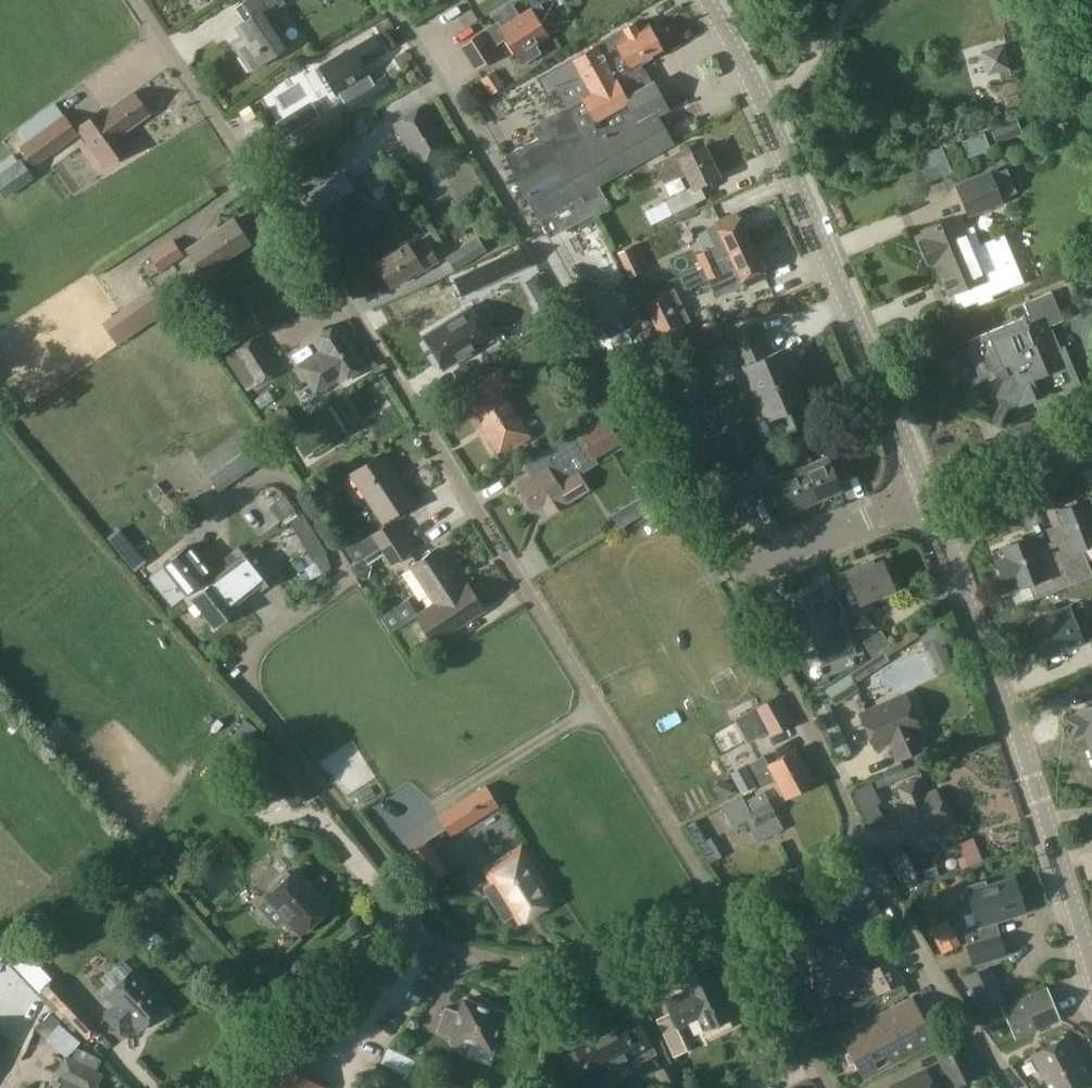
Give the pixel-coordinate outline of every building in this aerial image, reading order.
[(289,43),(268,12),(283,2),(281,0),(245,0),(234,7),(243,21),(236,27),(242,35),(231,43),(250,70),(289,43)] [(497,22),(458,46),(474,71),(498,55),(493,47),(506,38),(517,55),(547,37),(555,30),(539,6),(502,29),(497,22)] [(600,51),(610,68),(625,60),(631,70),(662,52),(648,26),(637,32),(633,24),(623,29),(626,34),(614,41),(615,43),(600,51)] [(319,67),(336,96),(369,76),(363,65),(383,53),(374,37),(345,54),(344,51),(319,67)] [(626,99),(610,68),(600,51),(597,46),(572,60),(578,71),(571,75),(573,79),(553,91),(564,111),(532,129),(538,139),(505,158),(550,238),(592,215),(609,205),(599,186),(672,144),(654,112),(665,106),(662,100),(636,115),(626,99)] [(490,95),(504,86),(494,70),(480,79),(490,95)] [(636,115),(662,100),(653,84),(627,99),(636,115)] [(343,120),(375,101),(367,87),(335,106),(343,120)] [(119,136),(120,135),(148,114),(133,93),(105,114),(103,114),(119,136)] [(394,124),(419,165),(451,146),(426,105),(394,124)] [(103,114),(105,114),(102,110),(77,128),(105,166),(130,148),(120,135),(119,136),(103,114)] [(76,134),(63,117),(20,147),(33,165),(76,134)] [(298,130),(291,117),(277,125),(284,138),(298,130)] [(324,139),(320,141),(325,150),(326,150),(328,152),(345,142),(338,130),(327,136),(323,138),(324,139)] [(692,187),(665,200),(665,201),(656,205),(662,219),(671,214),(672,214),(705,198),(699,185),(717,176),(702,147),(690,153),(688,148),(656,164),(665,182),(685,172),(692,187)] [(22,162),(0,178),(0,188),(8,199),(34,180),(22,162)] [(990,176),(989,174),(958,188),(968,214),(1000,201),(999,199),(1009,195),(1000,172),(990,176)] [(351,190),(342,175),(311,193),(321,209),(351,190)] [(377,213),(390,204),(384,194),(370,203),(377,213)] [(729,255),(750,245),(735,213),(714,223),(729,255)] [(972,225),(962,229),(956,216),(922,230),(926,237),(918,240),(928,263),(935,260),(949,293),(951,292),(958,309),(976,301),(978,305),(993,298),(992,295),(1023,281),(1003,233),(980,243),(972,225)] [(233,220),(187,251),(206,281),(229,266),(225,259),(249,243),(233,220)] [(467,244),(467,243),(445,258),(454,271),(475,256),(484,250),(477,238),(467,244)] [(172,239),(150,253),(148,255),(159,272),(183,255),(172,239)] [(636,264),(649,258),(642,242),(618,254),(630,281),(641,276),(636,264)] [(406,245),(377,264),(391,286),(420,268),(422,271),(437,261),(427,245),(412,255),(406,245)] [(750,245),(729,255),(743,286),(765,276),(750,245)] [(701,268),(717,260),(711,248),(695,255),(701,268)] [(430,292),(438,309),(479,290),(480,291),(483,290),(488,300),(504,292),(495,273),(502,269),(496,256),(480,265),(470,270),(471,273),(454,281),(452,276),(441,281),(443,286),(430,292)] [(717,260),(701,268),(707,280),(723,273),(717,260)] [(679,278),(685,291),(707,280),(701,268),(679,278)] [(644,303),(661,337),(684,327),(667,290),(644,303)] [(965,339),(968,346),(965,347),(977,376),(984,373),(992,393),(1017,403),(1037,395),(1040,401),(1050,397),(1054,405),(1068,399),(1064,391),(1079,385),(1063,346),(1058,348),(1050,329),(1048,329),(1047,326),(1061,320),(1050,292),(1022,304),(1027,317),(1023,319),(1022,316),(965,339)] [(488,339),(467,307),(422,335),(443,368),(488,339)] [(118,357),(167,325),(159,313),(110,345),(118,357)] [(338,383),(365,364),(337,323),(312,340),(321,352),(299,367),(317,394),(336,381),(338,383)] [(784,347),(779,349),(770,353),(758,323),(727,336),(740,366),(733,369),(739,383),(748,379),(754,393),(757,392),(762,404),(751,409),(747,401),(724,411),(731,425),(753,416),(753,415),(764,410),(770,424),(779,421),(786,439),(807,430),(799,411),(810,407),(800,382),(804,380),(794,355),(789,358),(784,347)] [(726,343),(720,328),(688,341),(696,357),(726,343)] [(236,353),(259,385),(278,372),(255,340),(236,353)] [(513,439),(516,444),(528,436),(499,390),(510,384),(501,370),(479,384),(486,395),(472,404),(488,430),(484,433),(496,450),(513,439)] [(544,452),(553,468),(571,458),(588,447),(592,453),(611,442),(598,419),(544,452)] [(788,443),(794,458),(831,443),(824,426),(799,436),(800,437),(788,443)] [(221,492),(265,460),(246,433),(202,465),(221,492)] [(780,464),(794,458),(788,443),(773,449),(780,464)] [(798,467),(812,500),(839,488),(834,477),(848,472),(838,450),(825,455),(828,462),(812,469),(810,462),(798,467)] [(563,503),(565,506),(590,490),(571,458),(553,468),(544,452),(522,465),(529,476),(518,482),(519,484),(518,485),(523,495),(521,498),(526,506),(530,505),(532,508),(543,502),(549,512),(563,503)] [(382,520),(412,501),(381,454),(352,473),(382,520)] [(712,508),(761,486),(751,465),(702,486),(712,508)] [(784,511),(812,500),(798,467),(786,472),(789,478),(773,485),(784,511)] [(654,507),(647,495),(635,502),(642,514),(654,507)] [(629,497),(614,505),(626,523),(640,514),(629,497)] [(1091,539),(1091,519),(1084,500),(1076,503),(1075,500),(1063,504),(1065,507),(1056,510),(1062,527),(1047,533),(1067,584),(1090,573),(1079,544),(1091,539)] [(313,535),(301,515),(289,523),(301,542),(313,535)] [(357,532),(342,541),(355,561),(402,531),(394,519),(362,540),(357,532)] [(415,550),(403,532),(402,531),(355,561),(350,565),(357,575),(365,576),(367,564),(381,555),(385,560),(389,567),(415,550)] [(1032,599),(1067,584),(1047,533),(1052,547),(1036,553),(1030,536),(1021,539),(1020,536),(1009,540),(1010,543),(1001,547),(1005,557),(995,561),(1003,581),(1013,577),(1017,587),(1027,584),(1032,599)] [(172,606),(213,574),(189,545),(164,565),(171,573),(155,585),(172,606)] [(411,564),(436,602),(443,612),(455,603),(449,595),(462,586),(448,564),(453,561),(443,545),(438,549),(437,548),(411,564)] [(192,600),(213,627),(240,605),(226,587),(246,571),(260,589),(275,577),(252,548),(210,579),(214,583),(192,600)] [(853,585),(860,601),(892,587),(880,560),(873,563),(871,559),(834,574),(840,590),(853,585)] [(436,602),(416,615),(441,652),(452,645),(444,634),(482,609),(465,583),(462,586),(449,595),(455,603),(443,612),(436,602)] [(811,640),(815,650),(827,645),(834,662),(856,653),(844,623),(831,628),(815,587),(781,601),(789,623),(784,625),(792,644),(797,641),(799,645),(811,640)] [(835,599),(840,621),(899,609),(896,596),(852,605),(850,595),(835,599)] [(1043,657),(1081,642),(1081,641),(1091,637),(1091,634),(1081,605),(1069,610),(1068,607),(1029,622),(1043,657)] [(926,650),(928,649),(940,644),(946,641),(938,623),(918,632),(926,650)] [(879,641),(860,655),(871,669),(890,655),(879,641)] [(859,689),(849,674),(824,690),(834,705),(859,689)] [(821,691),(812,695),(840,756),(849,752),(821,691)] [(905,694),(860,713),(874,746),(890,739),(893,747),(898,758),(923,747),(915,728),(919,726),(905,694)] [(755,707),(758,713),(769,733),(792,721),(778,695),(755,707)] [(1091,757),(1091,703),(1074,709),(1076,712),(1065,716),(1072,735),(1082,731),(1091,757)] [(749,723),(732,734),(740,748),(758,737),(749,723)] [(314,791),(285,754),(283,757),(252,734),(239,754),(270,778),(292,807),(314,791)] [(796,747),(767,762),(763,754),(749,762),(761,785),(774,778),(785,797),(814,781),(796,747)] [(741,793),(756,785),(745,764),(730,772),(741,793)] [(727,797),(733,785),(719,778),(713,790),(727,797)] [(897,786),(904,802),(894,806),(909,840),(949,823),(934,789),(923,794),(916,778),(897,786)] [(861,812),(869,830),(885,822),(877,804),(881,802),(871,782),(854,790),(853,797),(861,812)] [(499,804),(486,784),(438,813),(447,829),(471,814),(474,819),(499,804)] [(371,786),(356,796),(361,804),(376,794),(371,786)] [(757,843),(783,831),(775,816),(776,815),(764,791),(738,803),(737,801),(722,808),(732,828),(745,822),(747,826),(748,826),(757,843)] [(446,871),(428,842),(412,852),(430,881),(446,871)] [(509,906),(519,923),(553,902),(540,881),(543,879),(521,845),(482,869),(492,885),(485,889),(499,912),(509,906)] [(272,890),(266,896),(285,916),(281,920),(290,930),(294,926),(299,932),(329,904),(295,868),(289,874),(285,870),(268,886),(272,890)] [(896,877),(904,898),(915,894),(907,873),(896,877)] [(967,944),(972,962),(1004,952),(999,934),(998,934),(994,920),(1022,912),(1012,878),(984,887),(982,882),(964,887),(966,892),(976,925),(964,928),(968,943),(967,944)] [(806,972),(842,953),(836,941),(845,936),(841,928),(865,915),(852,892),(827,906),(833,917),(808,931),(811,937),(792,947),(796,954),(790,957),(798,972),(804,969),(806,972)] [(842,953),(806,972),(820,997),(839,987),(843,994),(853,989),(860,1002),(902,979),(891,959),(867,972),(865,967),(853,973),(842,953)] [(710,965),(680,979),(685,990),(664,1000),(669,1012),(656,1019),(673,1057),(687,1050),(677,1028),(698,1018),(704,1031),(734,1017),(710,965)] [(979,1011),(1005,1000),(990,965),(964,977),(979,1011)] [(42,992),(87,1040),(101,1029),(53,978),(49,981),(35,966),(24,976),(40,994),(42,992)] [(115,1004),(102,1016),(121,1036),(134,1024),(139,1029),(167,1003),(134,967),(106,994),(115,1004)] [(1001,1006),(1015,1040),(1061,1020),(1046,986),(1001,1006)] [(932,1040),(910,998),(841,1034),(864,1076),(932,1040)] [(490,1048),(497,1027),(499,1028),(504,1027),(508,1024),(509,1019),(509,1014),(505,1011),(488,1005),(487,1007),(463,999),(459,1011),(445,1006),(436,1031),(449,1035),(448,1036),(449,1041),(453,1044),(457,1046),(462,1045),(466,1042),(466,1040),(490,1048)] [(627,1033),(622,1023),(576,1048),(588,1071),(634,1046),(639,1056),(653,1049),(640,1025),(627,1033)] [(12,1042),(0,1036),(0,1067),(12,1042)] [(1089,1079),(1067,1037),(1031,1056),(1048,1087),(1072,1087),(1089,1079)] [(953,1086),(976,1075),(960,1040),(937,1051),(953,1086)] [(82,1047),(72,1057),(78,1062),(86,1067),(95,1072),(102,1061),(82,1047)] [(94,1085),(99,1074),(62,1057),(54,1075),(58,1077),(53,1087),(76,1087),(80,1079),(94,1085)] [(270,1061),(257,1087),(326,1087),(270,1061)] [(662,1087),(686,1087),(673,1062),(653,1072),(662,1087)] [(925,1071),(902,1081),(904,1085),(897,1087),(933,1087),(925,1071)] [(94,1085),(80,1079),(76,1087),(93,1087),(94,1085)] [(445,1079),(440,1087),(463,1087),(445,1079)]
